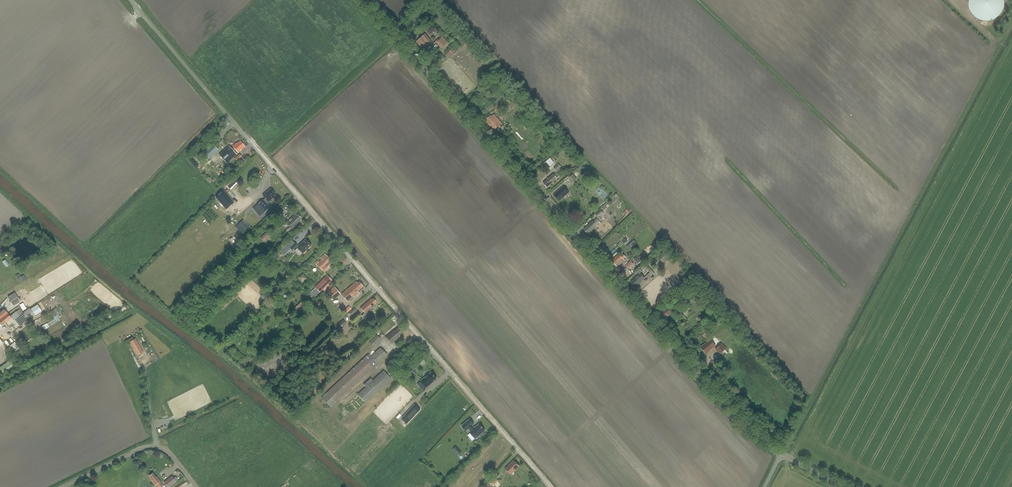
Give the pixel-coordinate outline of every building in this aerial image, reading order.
[(969,1),(969,5),(969,8),(971,12),(973,15),(976,17),(979,19),(982,20),(986,20),(990,20),(993,19),(997,17),(999,15),(1001,12),(1003,8),(1004,5),(1004,1),(1004,0),(969,0),(969,1)] [(426,52),(435,44),(431,40),(433,38),(428,32),(426,34),(425,34),(418,40),(419,41),(417,43),(424,50),(426,52)] [(443,37),(437,43),(442,48),(448,43),(443,37)] [(471,52),(475,48),(468,41),(465,44),(471,52)] [(456,52),(453,49),(447,54),(450,57),(456,52)] [(487,119),(485,121),(493,130),(495,129),(497,130),(501,127),(499,125),(501,123),(494,114),(491,117),(490,116),(487,119)] [(237,143),(232,146),(233,146),(235,149),(238,153),(245,147),(240,140),(237,143)] [(209,159),(219,150),(212,143),(203,152),(209,159)] [(235,149),(233,146),(231,148),(229,147),(220,155),(227,164),(237,155),(233,150),(235,149)] [(551,166),(555,162),(551,157),(547,161),(551,166)] [(561,168),(558,165),(554,169),(559,173),(562,170),(561,168)] [(547,179),(543,183),(547,187),(557,178),(560,176),(557,173),(554,175),(553,174),(549,178),(548,178),(547,178),(547,179)] [(577,179),(573,174),(569,178),(573,182),(577,179)] [(564,187),(554,195),(559,201),(569,192),(564,187)] [(277,195),(272,189),(264,195),(266,198),(264,200),(253,209),(260,216),(270,208),(267,204),(269,202),(273,199),(272,198),(277,195)] [(234,202),(224,191),(216,197),(226,209),(234,202)] [(595,215),(598,217),(598,218),(602,214),(603,213),(601,210),(595,215)] [(607,214),(606,213),(603,215),(602,214),(598,218),(598,217),(593,221),(592,221),(584,228),(585,229),(584,230),(587,233),(588,232),(589,233),(597,226),(596,225),(605,217),(605,216),(607,214)] [(295,214),(287,222),(293,229),(302,220),(300,219),(301,218),(298,214),(297,215),(295,214)] [(247,230),(240,223),(236,227),(243,234),(247,230)] [(264,241),(270,236),(266,233),(261,238),(264,241)] [(291,239),(286,243),(290,247),(289,248),(292,250),(297,245),(294,242),(294,243),(291,239)] [(306,239),(297,248),(303,253),(311,245),(306,239)] [(634,240),(627,247),(629,250),(637,243),(634,240)] [(663,263),(669,257),(664,251),(658,257),(663,263)] [(623,259),(626,257),(623,254),(621,255),(619,253),(612,260),(613,261),(612,262),(617,267),(624,260),(623,259)] [(317,261),(315,263),(317,264),(324,272),(329,267),(328,266),(329,265),(332,262),(329,260),(330,259),(325,254),(321,258),(322,259),(318,262),(317,261)] [(638,264),(644,258),(641,255),(640,256),(639,255),(634,259),(638,264)] [(628,269),(634,264),(631,261),(625,266),(628,269)] [(637,277),(631,282),(635,286),(644,278),(640,273),(642,271),(640,269),(638,271),(635,273),(638,276),(637,277)] [(303,282),(308,278),(304,273),(299,277),(303,282)] [(16,277),(20,283),(26,279),(24,276),(21,278),(19,275),(16,277)] [(327,275),(315,287),(320,292),(323,289),(325,291),(330,285),(328,284),(332,280),(327,275)] [(348,301),(351,298),(354,295),(355,297),(357,295),(356,294),(358,292),(359,293),(364,288),(359,282),(357,284),(356,282),(342,294),(348,301)] [(333,300),(341,294),(334,287),(327,293),(333,300)] [(313,299),(319,292),(315,288),(309,294),(313,299)] [(13,306),(20,302),(15,293),(8,297),(11,302),(13,306)] [(371,299),(360,308),(365,313),(361,316),(366,321),(371,317),(368,313),(372,310),(371,308),(376,304),(375,303),(376,302),(373,299),(372,300),(371,299)] [(301,302),(291,312),(296,317),(306,307),(301,302)] [(662,314),(661,315),(664,318),(665,317),(666,318),(673,311),(668,306),(661,313),(662,314)] [(0,320),(0,323),(2,326),(12,318),(14,321),(19,316),(16,312),(10,316),(8,313),(0,320)] [(27,321),(24,317),(28,315),(25,312),(20,316),(15,320),(20,326),(27,321)] [(289,314),(284,319),(288,324),(294,318),(289,314)] [(341,328),(346,324),(343,320),(338,325),(341,328)] [(394,330),(386,337),(392,343),(400,336),(399,336),(403,332),(399,327),(395,331),(394,330)] [(377,335),(369,342),(374,346),(381,339),(377,335)] [(135,339),(130,342),(137,356),(143,353),(135,339)] [(705,344),(701,347),(706,353),(715,346),(710,339),(704,344),(705,344)] [(10,346),(15,352),(17,349),(19,352),(22,349),(21,347),(19,348),(14,342),(10,346)] [(726,348),(722,343),(715,349),(720,354),(726,348)] [(373,368),(376,365),(387,355),(381,348),(370,358),(367,355),(364,358),(373,368)] [(350,351),(342,356),(344,360),(352,355),(354,353),(352,350),(350,351)] [(331,407),(373,368),(364,358),(322,398),(331,407)] [(3,372),(13,367),(9,361),(0,366),(0,367),(3,372)] [(391,380),(383,371),(357,395),(365,403),(391,380)] [(429,374),(420,381),(427,388),(434,382),(433,381),(437,378),(432,372),(429,374)] [(420,409),(415,404),(406,414),(404,416),(401,418),(407,424),(420,409)] [(485,430),(479,423),(475,427),(473,425),(474,424),(469,419),(461,426),(466,431),(469,429),(470,431),(469,432),(475,439),(479,436),(481,438),(485,434),(484,432),(485,430)] [(514,461),(506,469),(512,475),(520,466),(514,461)] [(163,485),(157,477),(156,477),(153,473),(149,476),(153,480),(152,481),(155,485),(156,485),(158,486),(160,486),(163,485)] [(164,482),(168,486),(170,486),(177,482),(172,476),(164,482)] [(493,486),(498,481),(493,476),(488,482),(493,486)]
